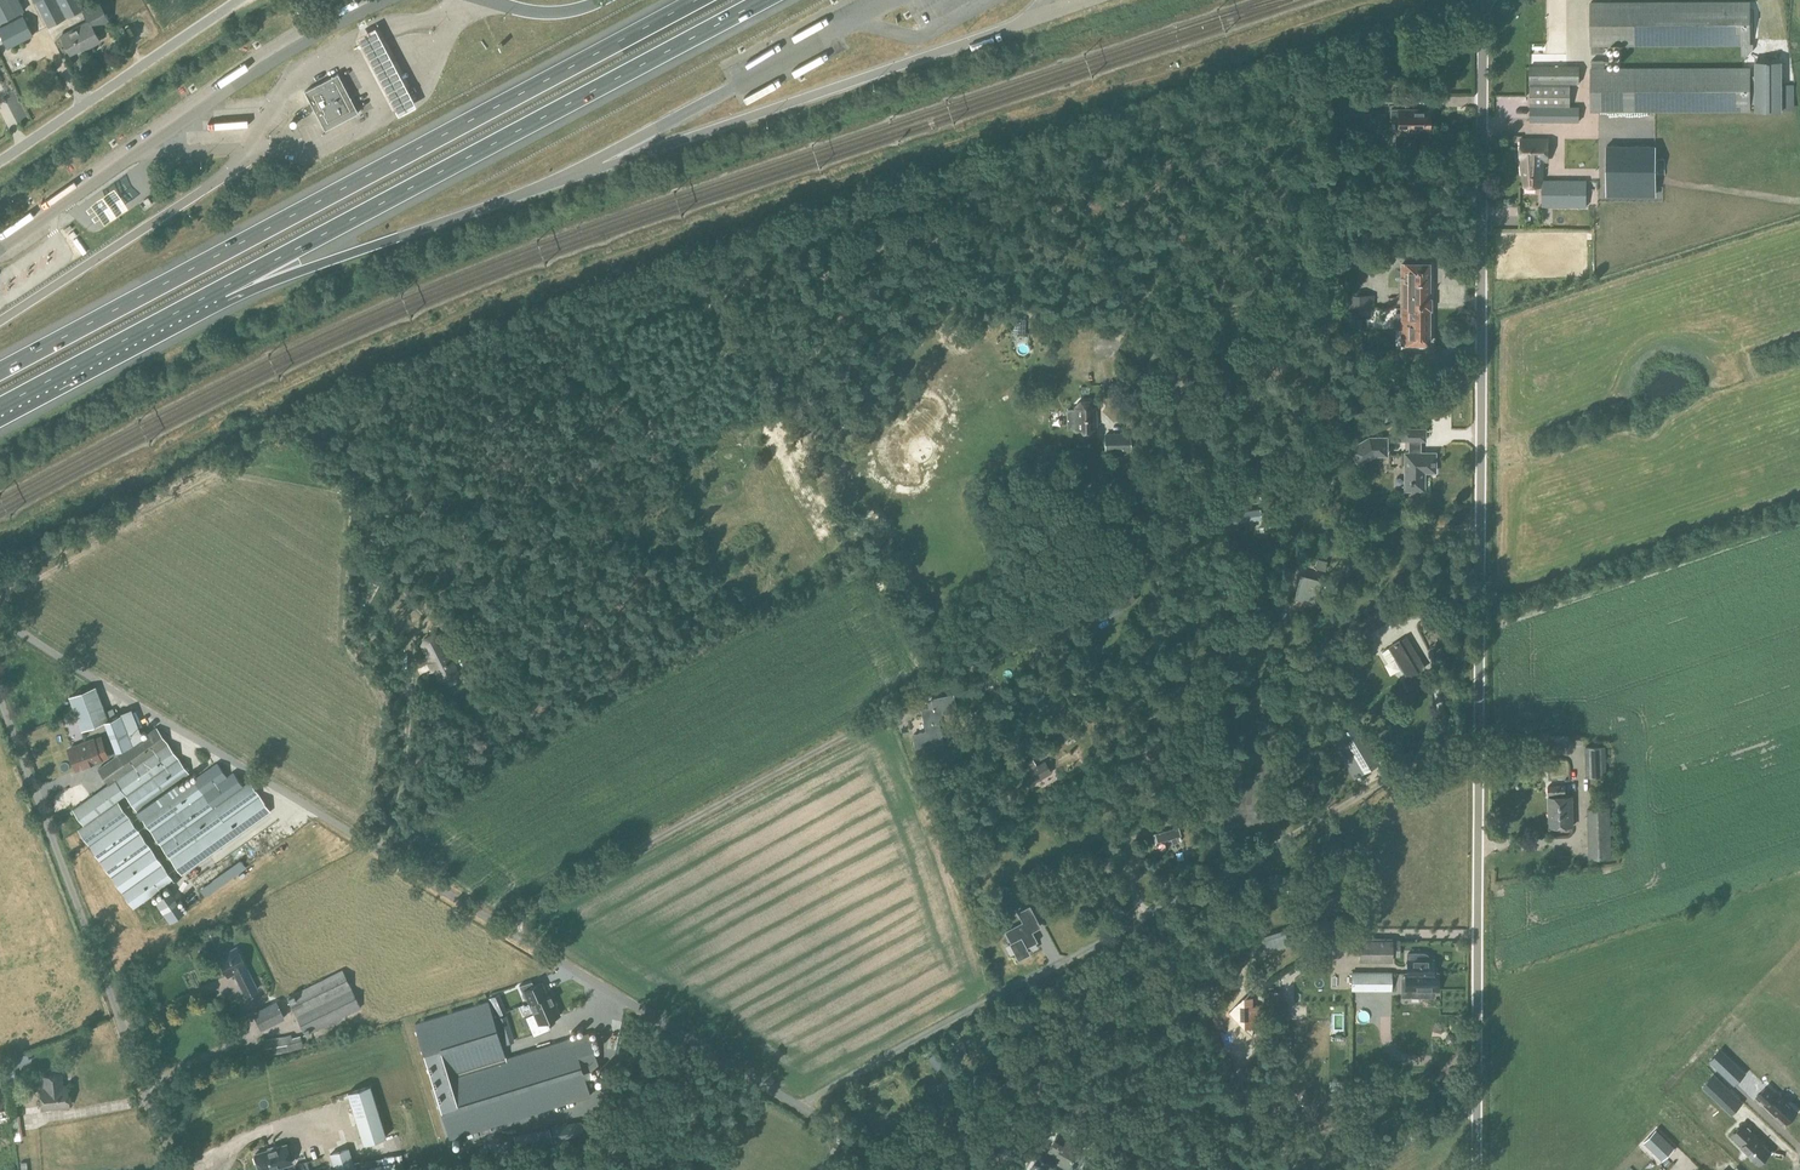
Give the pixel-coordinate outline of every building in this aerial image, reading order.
[(25,10),(19,0),(0,0),(0,22),(25,10)] [(80,0),(35,0),(49,26),(84,9),(80,0)] [(1753,50),(1753,44),(1750,44),(1750,2),(1591,2),(1591,45),(1592,45),(1592,53),(1604,53),(1604,45),(1742,44),(1742,56),(1748,56),(1753,50)] [(82,50),(100,41),(93,28),(108,20),(100,3),(84,11),(89,21),(61,35),(71,54),(82,48),(82,50)] [(23,16),(0,28),(0,32),(8,47),(33,34),(23,16)] [(375,27),(358,37),(395,113),(414,104),(375,27)] [(68,58),(72,65),(103,49),(100,42),(68,58)] [(1739,101),(1739,65),(1604,66),(1603,61),(1591,61),(1591,103),(1739,101)] [(1755,62),(1755,110),(1782,110),(1782,86),(1782,84),(1782,62),(1755,62)] [(1579,65),(1530,66),(1530,121),(1580,122),(1580,107),(1570,106),(1570,84),(1579,84),(1579,65)] [(326,130),(359,113),(339,74),(306,91),(326,130)] [(1418,95),(1419,82),(1396,81),(1396,94),(1418,95)] [(1417,110),(1398,110),(1391,110),(1391,120),(1398,120),(1398,131),(1407,131),(1407,134),(1408,136),(1410,138),(1412,139),(1415,138),(1417,136),(1418,134),(1418,130),(1429,130),(1429,112),(1417,112),(1417,110)] [(1544,161),(1548,161),(1548,139),(1521,139),(1521,161),(1522,161),(1524,163),(1524,165),(1522,167),(1525,184),(1541,184),(1541,176),(1542,176),(1544,161)] [(1606,195),(1656,195),(1656,144),(1606,144),(1606,195)] [(1596,179),(1595,150),(1572,151),(1572,180),(1596,179)] [(1587,207),(1587,180),(1542,180),(1542,207),(1587,207)] [(113,188),(89,204),(103,224),(127,207),(113,188)] [(1429,299),(1429,264),(1402,264),(1402,344),(1429,344),(1429,309),(1431,309),(1431,299),(1429,299)] [(1374,315),(1375,295),(1344,294),(1344,315),(1374,315)] [(1026,335),(1027,319),(1013,318),(1011,334),(1026,335)] [(1081,401),(1076,406),(1068,407),(1068,429),(1076,430),(1082,435),(1090,435),(1096,429),(1095,406),(1089,401),(1081,401)] [(1425,429),(1403,429),(1403,439),(1425,439),(1425,429)] [(738,434),(712,441),(715,449),(740,443),(738,434)] [(1106,435),(1106,449),(1130,449),(1130,434),(1106,435)] [(1375,455),(1388,455),(1387,438),(1370,438),(1351,449),(1359,464),(1375,455)] [(1406,453),(1406,490),(1425,490),(1425,472),(1436,471),(1436,453),(1406,453)] [(1273,499),(1270,494),(1262,499),(1265,503),(1273,499)] [(1237,529),(1245,528),(1244,520),(1261,518),(1260,507),(1232,511),(1234,522),(1236,522),(1237,529)] [(450,530),(456,549),(468,545),(462,527),(450,530)] [(1327,561),(1318,559),(1316,568),(1325,570),(1327,561)] [(1316,603),(1321,582),(1300,576),(1295,598),(1316,603)] [(1136,600),(1129,589),(1113,599),(1120,610),(1136,600)] [(1095,621),(1100,618),(1096,610),(1090,614),(1095,621)] [(421,644),(430,661),(427,662),(431,672),(434,670),(439,681),(446,682),(456,677),(458,673),(440,636),(433,633),(424,637),(421,644)] [(1425,679),(1420,670),(1425,667),(1407,637),(1389,647),(1407,678),(1405,680),(1410,688),(1425,679)] [(1379,659),(1384,671),(1392,668),(1386,656),(1379,659)] [(95,686),(69,696),(82,730),(106,721),(108,720),(108,719),(95,686)] [(927,732),(913,735),(916,747),(943,742),(938,719),(942,713),(940,706),(922,710),(927,732)] [(108,720),(106,721),(118,751),(141,735),(139,727),(128,731),(121,714),(108,719),(108,720)] [(1361,775),(1380,763),(1357,724),(1331,740),(1347,767),(1354,763),(1361,775)] [(112,781),(115,779),(179,872),(269,810),(248,780),(212,805),(192,777),(181,785),(177,779),(188,771),(156,725),(141,735),(118,751),(97,765),(108,781),(111,780),(112,781)] [(1566,745),(1570,745),(1569,736),(1548,737),(1549,746),(1566,745)] [(73,759),(75,760),(78,766),(104,755),(100,744),(96,746),(94,739),(71,748),(72,751),(70,753),(73,759)] [(1587,776),(1606,776),(1605,747),(1586,747),(1587,776)] [(1051,772),(1045,761),(1037,766),(1033,759),(1025,763),(1029,771),(1023,774),(1028,785),(1051,772)] [(1549,786),(1550,827),(1573,826),(1572,796),(1565,796),(1565,786),(1549,786)] [(174,880),(129,816),(119,801),(105,810),(94,794),(74,808),(84,824),(79,828),(134,908),(174,880)] [(1589,857),(1611,857),(1610,808),(1588,809),(1589,857)] [(1180,846),(1177,837),(1181,836),(1179,828),(1155,834),(1157,842),(1171,838),(1174,847),(1175,848),(1176,848),(1177,848),(1179,847),(1180,846)] [(1334,878),(1350,870),(1345,859),(1329,867),(1334,878)] [(1272,888),(1295,885),(1293,872),(1270,875),(1272,888)] [(1038,941),(1030,927),(1039,922),(1032,910),(1030,905),(1017,912),(1022,921),(1004,931),(1010,942),(1009,943),(1010,944),(1011,943),(1016,953),(1026,948),(1026,949),(1028,948),(1027,947),(1038,941)] [(1291,930),(1288,921),(1265,928),(1267,937),(1264,938),(1267,952),(1295,943),(1294,941),(1308,936),(1305,926),(1291,930)] [(1041,946),(1053,942),(1047,923),(1035,927),(1041,946)] [(1393,961),(1393,939),(1359,939),(1359,961),(1393,961)] [(257,989),(237,948),(219,957),(228,974),(234,971),(245,995),(257,989)] [(1428,955),(1426,953),(1408,953),(1408,973),(1406,973),(1406,996),(1428,996),(1430,995),(1432,994),(1433,992),(1434,991),(1438,991),(1439,972),(1433,972),(1434,959),(1430,959),(1429,957),(1428,955)] [(361,1008),(343,969),(288,996),(306,1035),(361,1008)] [(1352,991),(1392,991),(1392,971),(1352,972),(1352,991)] [(533,981),(520,984),(525,998),(528,996),(531,1002),(533,1002),(537,1011),(525,1016),(533,1035),(551,1028),(550,1027),(548,1028),(545,1021),(560,1014),(551,994),(547,995),(542,982),(534,985),(533,981)] [(1260,1014),(1260,1005),(1253,1006),(1253,998),(1244,998),(1235,1007),(1240,1012),(1235,1017),(1245,1026),(1253,1026),(1253,1014),(1260,1014)] [(253,1012),(262,1029),(285,1018),(277,1001),(253,1012)] [(510,1018),(519,1015),(517,1009),(508,1013),(510,1018)] [(483,1010),(416,1029),(451,1140),(590,1094),(584,1078),(600,1072),(586,1040),(502,1069),(483,1010)] [(512,1019),(492,1024),(495,1033),(514,1027),(512,1019)] [(289,1051),(304,1047),(301,1035),(293,1037),(292,1034),(285,1036),(262,1040),(265,1055),(289,1051)] [(1733,1061),(1721,1050),(1715,1055),(1710,1060),(1723,1072),(1735,1084),(1745,1073),(1733,1061)] [(41,1088),(43,1109),(69,1106),(67,1085),(63,1086),(62,1074),(43,1077),(44,1088),(41,1088)] [(1722,1082),(1714,1075),(1704,1086),(1712,1093),(1725,1106),(1735,1095),(1722,1082)] [(348,1092),(348,1093),(364,1143),(387,1136),(371,1085),(348,1092)] [(1768,1086),(1756,1098),(1776,1116),(1777,1115),(1786,1124),(1798,1112),(1780,1095),(1779,1096),(1768,1086)] [(15,1122),(14,1113),(10,1113),(9,1105),(0,1106),(0,1124),(15,1122)] [(918,1133),(925,1119),(909,1111),(902,1125),(918,1133)] [(582,1120),(568,1123),(570,1138),(584,1136),(582,1120)] [(540,1145),(553,1142),(549,1125),(536,1128),(540,1145)] [(1745,1125),(1734,1137),(1744,1148),(1743,1149),(1760,1165),(1771,1153),(1755,1138),(1757,1136),(1745,1125)] [(517,1150),(540,1145),(536,1128),(514,1134),(514,1136),(517,1150)] [(1674,1146),(1657,1129),(1644,1142),(1662,1159),(1674,1146)] [(1045,1156),(1037,1152),(1029,1169),(1050,1169),(1054,1161),(1068,1169),(1077,1153),(1067,1147),(1069,1143),(1057,1136),(1045,1156)] [(489,1151),(501,1148),(498,1138),(486,1141),(489,1151)] [(258,1163),(260,1169),(267,1169),(292,1162),(287,1144),(255,1153),(256,1156),(254,1156),(256,1164),(258,1163)] [(330,1154),(335,1169),(356,1169),(349,1148),(330,1154)]
